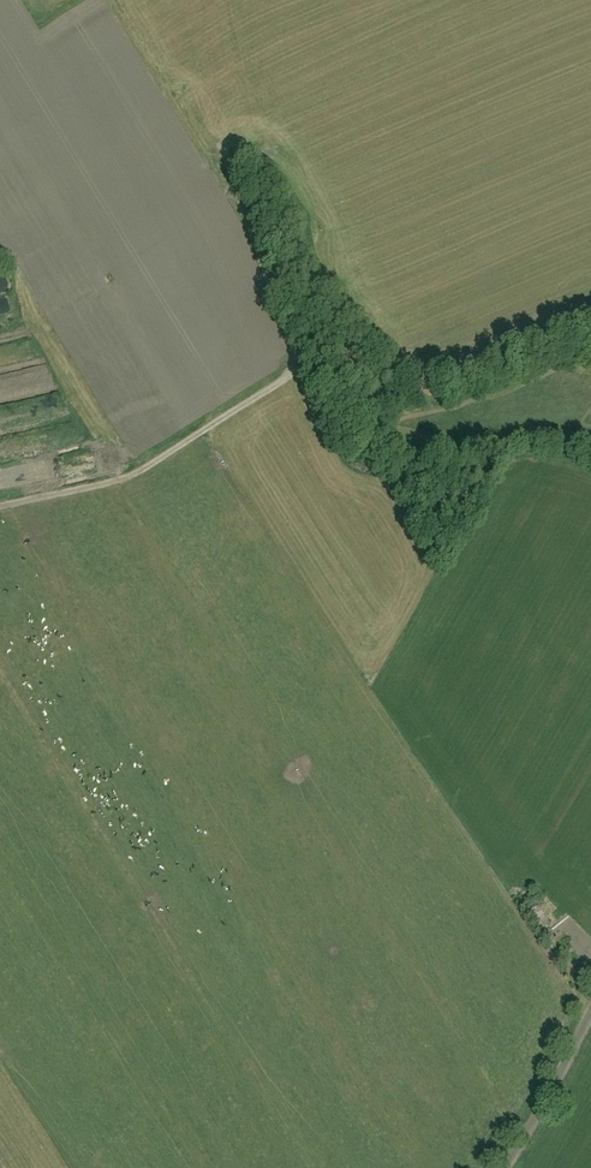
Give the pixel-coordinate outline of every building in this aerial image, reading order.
[(361,423),(365,431),(374,426),(370,419),(361,423)] [(539,910),(545,918),(553,913),(548,905),(539,910)] [(548,931),(554,938),(563,930),(557,923),(548,931)] [(545,948),(557,966),(563,962),(550,944),(545,948)]
